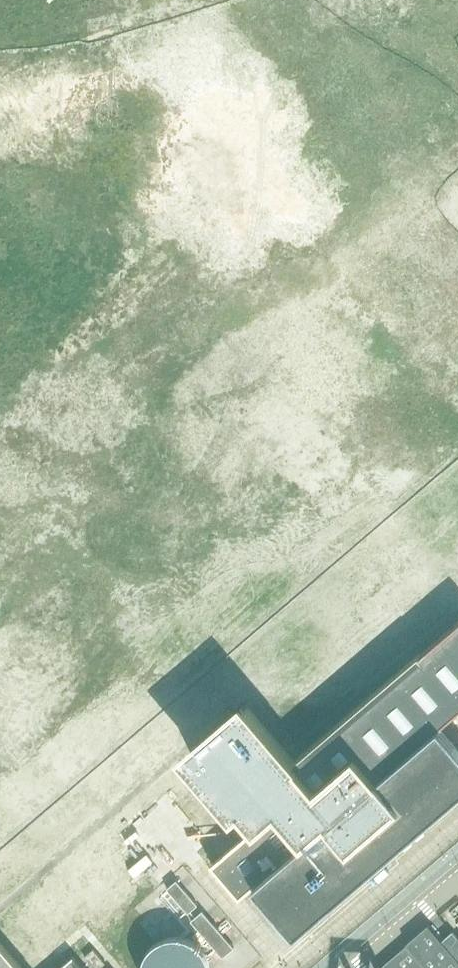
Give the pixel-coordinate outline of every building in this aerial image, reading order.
[(349,37),(411,108),(405,114),(414,124),(448,94),(437,81),(457,63),(402,0),(392,0),(349,37)] [(230,134),(284,200),(364,134),(285,39),(229,85),(219,72),(194,93),(219,123),(230,113),(240,125),(230,134)] [(212,159),(223,173),(232,166),(220,152),(212,159)] [(12,188),(37,177),(28,159),(4,170),(12,188)] [(141,232),(115,210),(94,234),(121,256),(141,232)] [(205,225),(188,228),(192,248),(208,245),(205,225)] [(0,420),(0,430),(80,530),(134,487),(131,483),(166,455),(215,517),(269,473),(256,456),(283,435),(246,389),(236,396),(156,296),(0,420)] [(283,407),(330,452),(367,414),(319,368),(283,407)] [(394,469),(405,478),(420,460),(409,451),(394,469)] [(188,748),(257,828),(215,863),(242,895),(255,884),(296,932),(457,794),(457,749),(439,726),(457,710),(457,621),(298,763),(243,700),(188,748)] [(288,730),(302,751),(313,744),(300,723),(288,730)] [(448,948),(431,926),(409,943),(410,944),(381,967),(457,967),(457,940),(448,948)] [(212,958),(206,947),(197,939),(186,934),(174,933),(163,936),(153,943),(145,952),(141,963),(141,967),(213,967),(212,958)] [(0,942),(0,967),(22,967),(0,942)] [(74,956),(59,967),(84,967),(74,956)]
